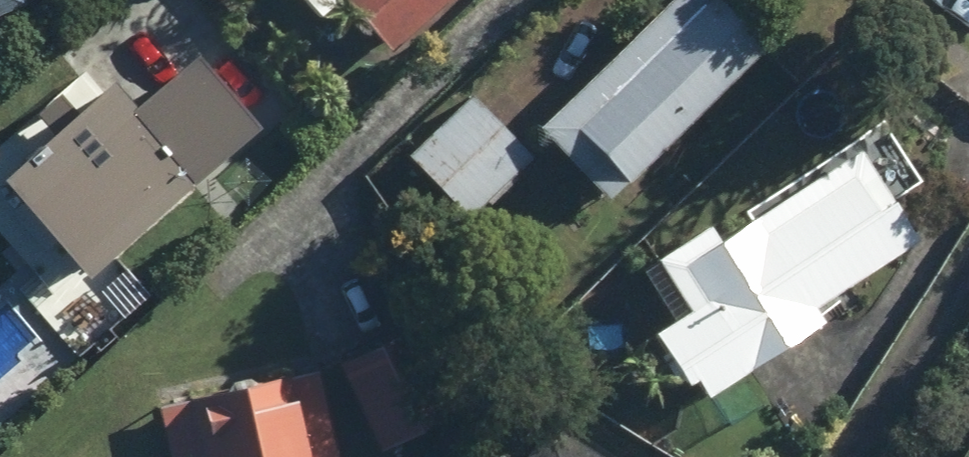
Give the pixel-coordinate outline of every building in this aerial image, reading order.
[(37,4),(35,0),(0,0),(0,19),(37,4)] [(329,24),(356,0),(307,0),(329,24)] [(401,50),(457,0),(356,0),(401,50)] [(554,119),(625,190),(781,33),(747,0),(672,0),(554,119)] [(65,134),(27,165),(110,265),(285,121),(219,42),(149,99),(110,52),(44,107),(65,134)] [(478,85),(414,147),(478,214),(542,152),(478,85)] [(708,393),(833,310),(825,299),(926,233),(865,141),(733,228),(721,211),(662,251),(697,304),(663,326),(708,393)] [(428,318),(340,360),(381,445),(469,404),(428,318)] [(327,357),(166,387),(179,456),(346,456),(327,357)] [(565,409),(532,456),(634,456),(565,409)]
